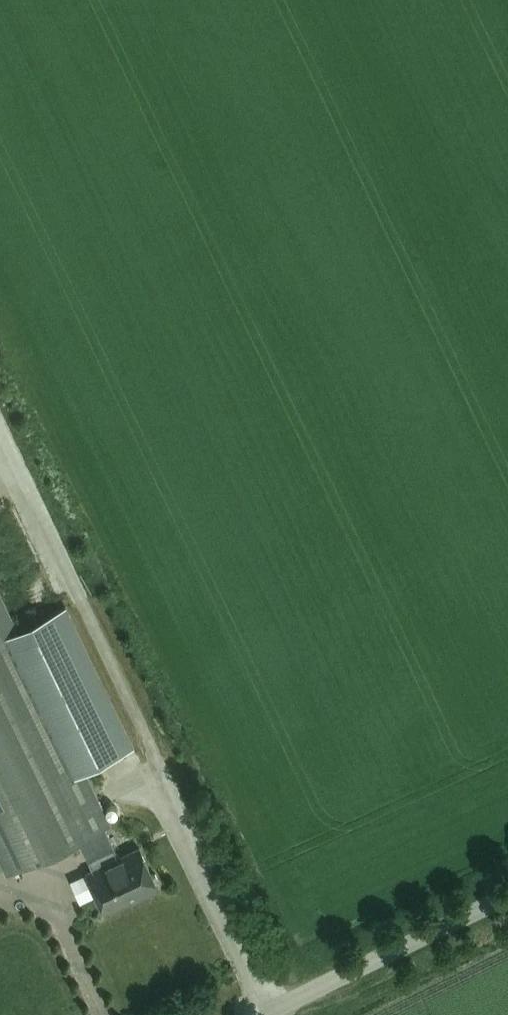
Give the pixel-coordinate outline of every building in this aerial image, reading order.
[(18,633),(0,595),(0,860),(7,874),(78,840),(93,872),(89,874),(106,910),(140,894),(141,896),(158,888),(157,884),(158,880),(156,874),(151,873),(140,849),(120,859),(105,827),(111,825),(103,810),(123,800),(104,761),(132,748),(66,611),(18,633)]
